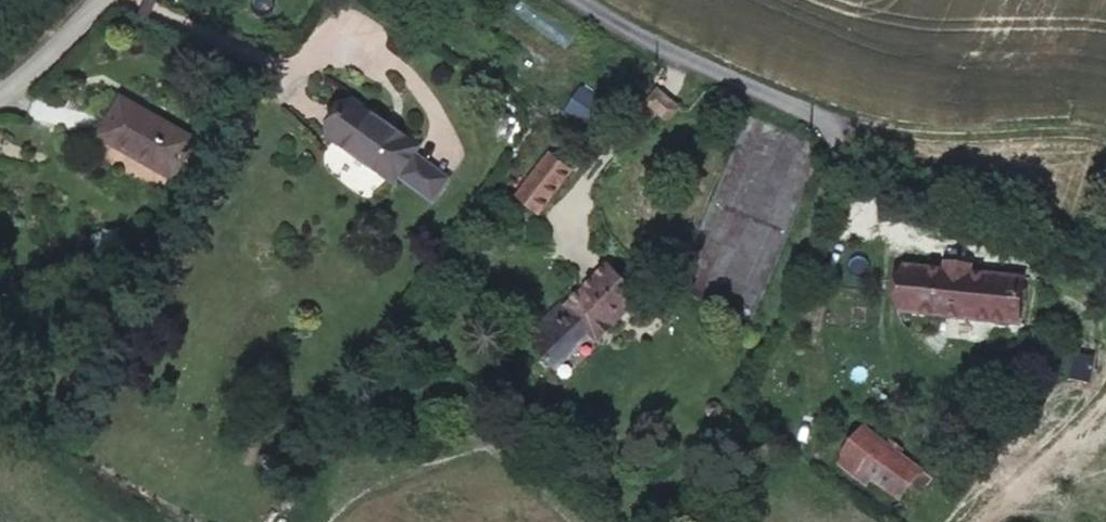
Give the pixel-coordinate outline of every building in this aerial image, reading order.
[(549,23),(541,35),(564,49),(572,37),(549,23)] [(564,111),(594,127),(608,102),(578,85),(564,111)] [(196,140),(121,97),(98,136),(173,179),(196,140)] [(397,176),(414,152),(418,146),(352,99),(327,135),(393,182),(397,176)] [(449,178),(414,152),(397,176),(432,202),(449,178)] [(527,183),(548,200),(571,170),(550,153),(527,183)] [(538,213),(548,200),(527,183),(517,196),(538,213)] [(641,295),(606,261),(564,304),(562,303),(525,338),(555,369),(591,334),(598,341),(641,295)] [(1024,277),(971,272),(971,266),(943,263),(943,268),(904,265),(899,311),(1019,323),(1024,277)] [(367,390),(362,399),(372,405),(377,395),(367,390)] [(921,470),(864,427),(837,461),(895,505),(921,470)]
